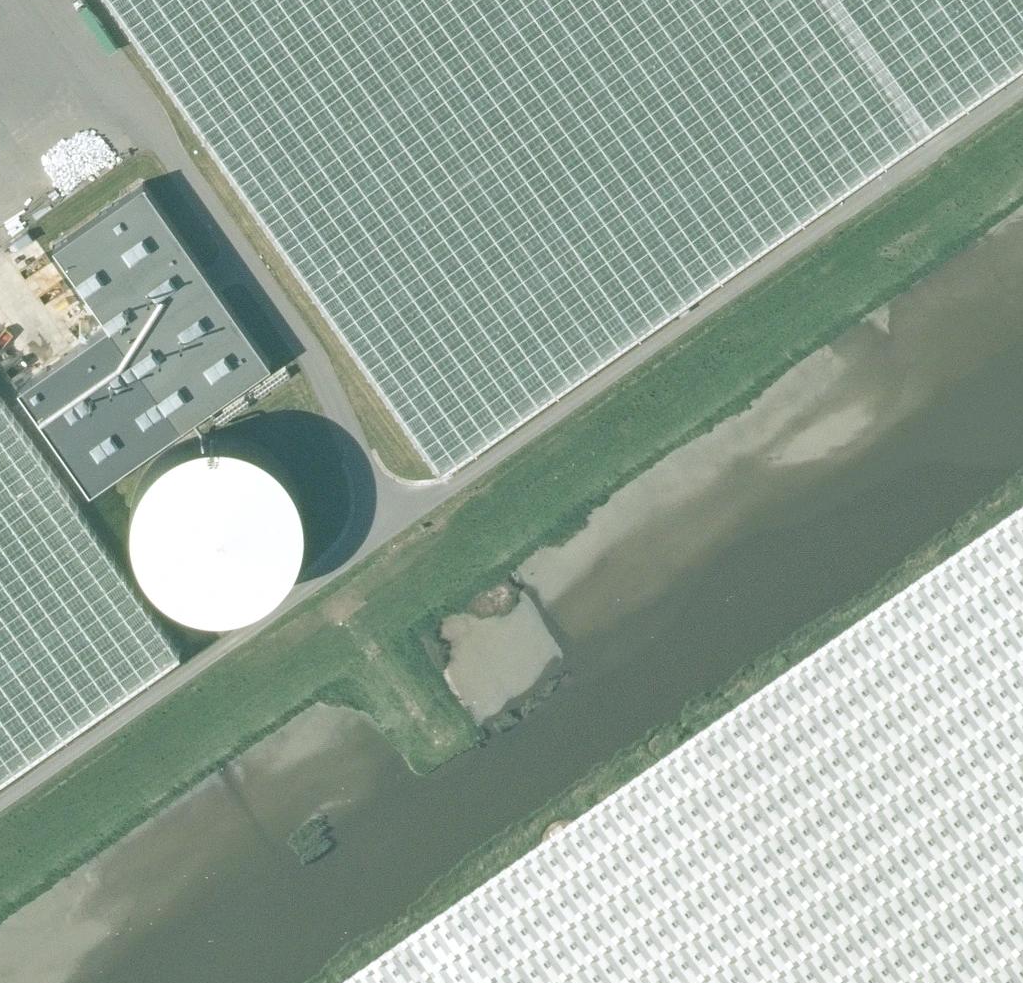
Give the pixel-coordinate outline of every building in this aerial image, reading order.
[(438,470),(1022,62),(1022,0),(109,0),(438,470)] [(107,323),(16,386),(89,490),(179,426),(270,363),(220,291),(206,271),(143,181),(52,244),(107,323)] [(153,677),(178,659),(0,405),(0,784),(153,677)] [(208,607),(215,607),(223,607),(230,606),(238,604),(245,602),(252,599),(258,595),(265,591),(271,587),(276,582),(281,576),(286,570),(290,564),(293,557),(296,550),(299,543),(300,536),(301,528),(301,521),(301,514),(300,506),(299,499),(296,492),(293,485),(290,478),(286,472),(281,466),(276,460),(271,455),(265,451),(258,446),(252,443),(245,440),(238,438),(230,436),(223,435),(215,435),(208,435),(201,436),(193,438),(186,440),(179,443),(172,446),(166,451),(160,455),(155,460),(150,466),(145,472),(141,478),(138,485),(135,492),(132,499),(131,506),(130,514),(129,521),(130,528),(131,536),(132,543),(135,550),(138,557),(141,564),(145,570),(150,576),(155,582),(160,587),(166,591),(172,595),(179,599),(186,602),(193,604),(201,606),(208,607)] [(364,982),(1022,982),(1022,522),(364,982)]
